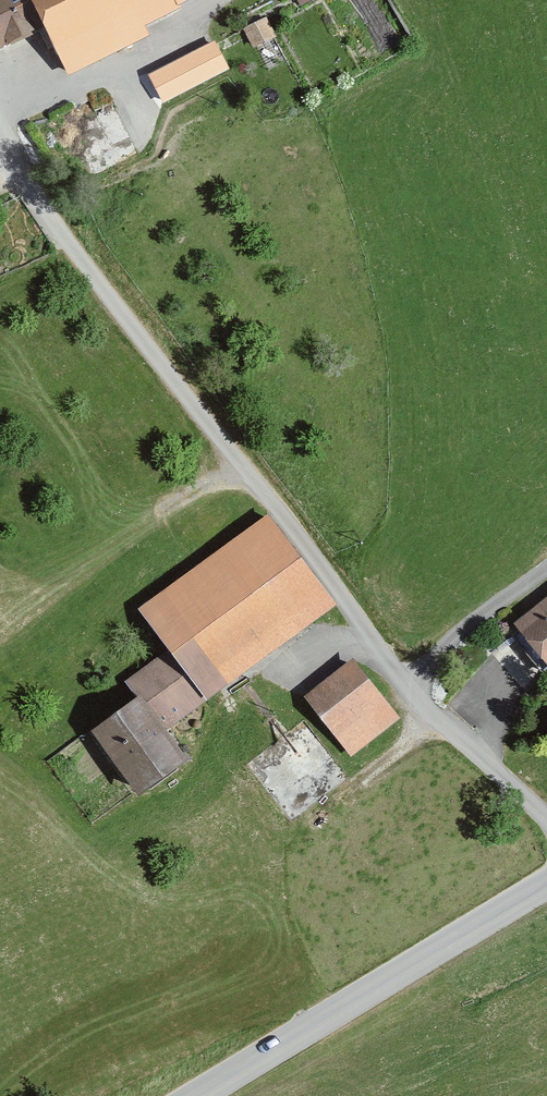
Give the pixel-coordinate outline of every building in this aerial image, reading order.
[(65,61),(184,0),(0,0),(0,37),(3,43),(44,21),(65,61)] [(268,14),(246,24),(254,41),(275,31),(268,14)] [(217,43),(156,76),(169,100),(230,68),(217,43)] [(265,528),(151,613),(176,647),(148,667),(183,715),(326,609),(265,528)] [(520,628),(546,667),(546,610),(520,628)] [(358,665),(312,697),(348,747),(393,715),(358,665)] [(105,734),(141,791),(188,762),(152,705),(105,734)]
